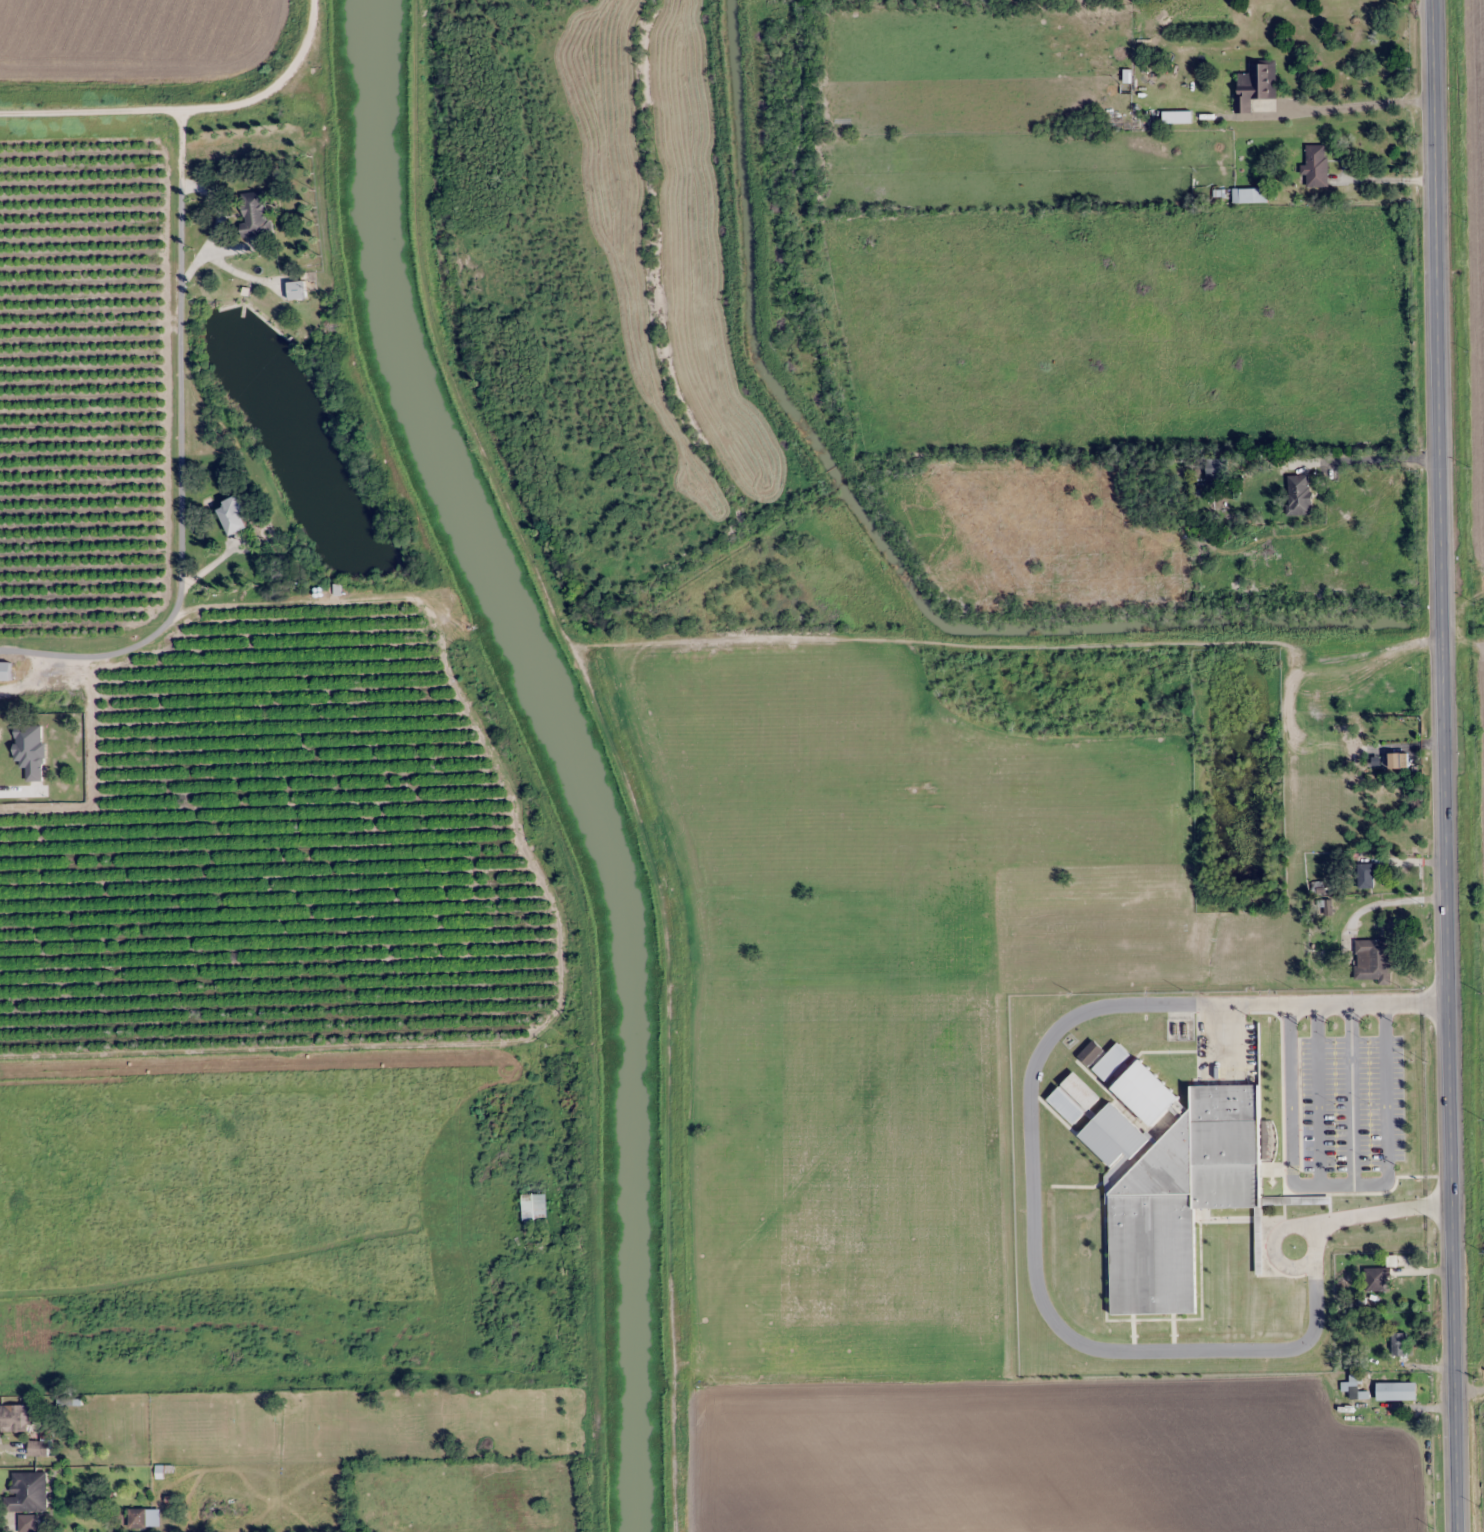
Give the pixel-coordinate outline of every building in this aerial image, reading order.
[(1275,98),(1276,61),(1250,61),(1249,73),(1236,73),(1236,112),(1251,112),(1251,98),(1275,98)] [(1327,187),(1327,145),(1305,145),(1305,187),(1327,187)] [(1267,188),(1213,188),(1213,202),(1267,202),(1267,188)] [(242,237),(271,233),(265,190),(241,194),(245,223),(240,224),(242,237)] [(288,281),(288,299),(304,299),(304,281),(288,281)] [(1228,458),(1206,458),(1206,479),(1228,479),(1228,458)] [(1311,475),(1288,475),(1287,514),(1310,515),(1311,475)] [(217,506),(230,535),(250,527),(237,497),(217,506)] [(10,680),(10,662),(0,662),(0,680),(10,680)] [(44,727),(15,727),(15,761),(25,761),(25,780),(44,780),(44,727)] [(1402,770),(1402,753),(1388,753),(1388,770),(1402,770)] [(1358,863),(1358,882),(1375,882),(1375,863),(1358,863)] [(1391,940),(1355,940),(1355,980),(1391,980),(1391,940)] [(1112,1315),(1197,1314),(1196,1208),(1251,1207),(1251,1159),(1259,1150),(1258,1085),(1191,1086),(1191,1107),(1188,1110),(1178,1101),(1178,1094),(1140,1059),(1113,1089),(1153,1126),(1168,1109),(1179,1118),(1110,1194),(1112,1315)] [(546,1227),(546,1193),(521,1193),(521,1227),(546,1227)] [(1388,1291),(1387,1268),(1365,1268),(1365,1291),(1388,1291)] [(1391,1356),(1408,1356),(1408,1333),(1391,1332),(1391,1356)] [(1416,1400),(1416,1383),(1376,1383),(1376,1400),(1416,1400)] [(0,1431),(33,1431),(33,1405),(0,1405),(0,1431)] [(3,1512),(46,1511),(46,1472),(11,1473),(12,1495),(3,1496),(3,1512)] [(146,1509),(129,1510),(129,1528),(146,1528),(146,1509)] [(36,1515),(17,1515),(17,1531),(36,1531),(36,1515)]
